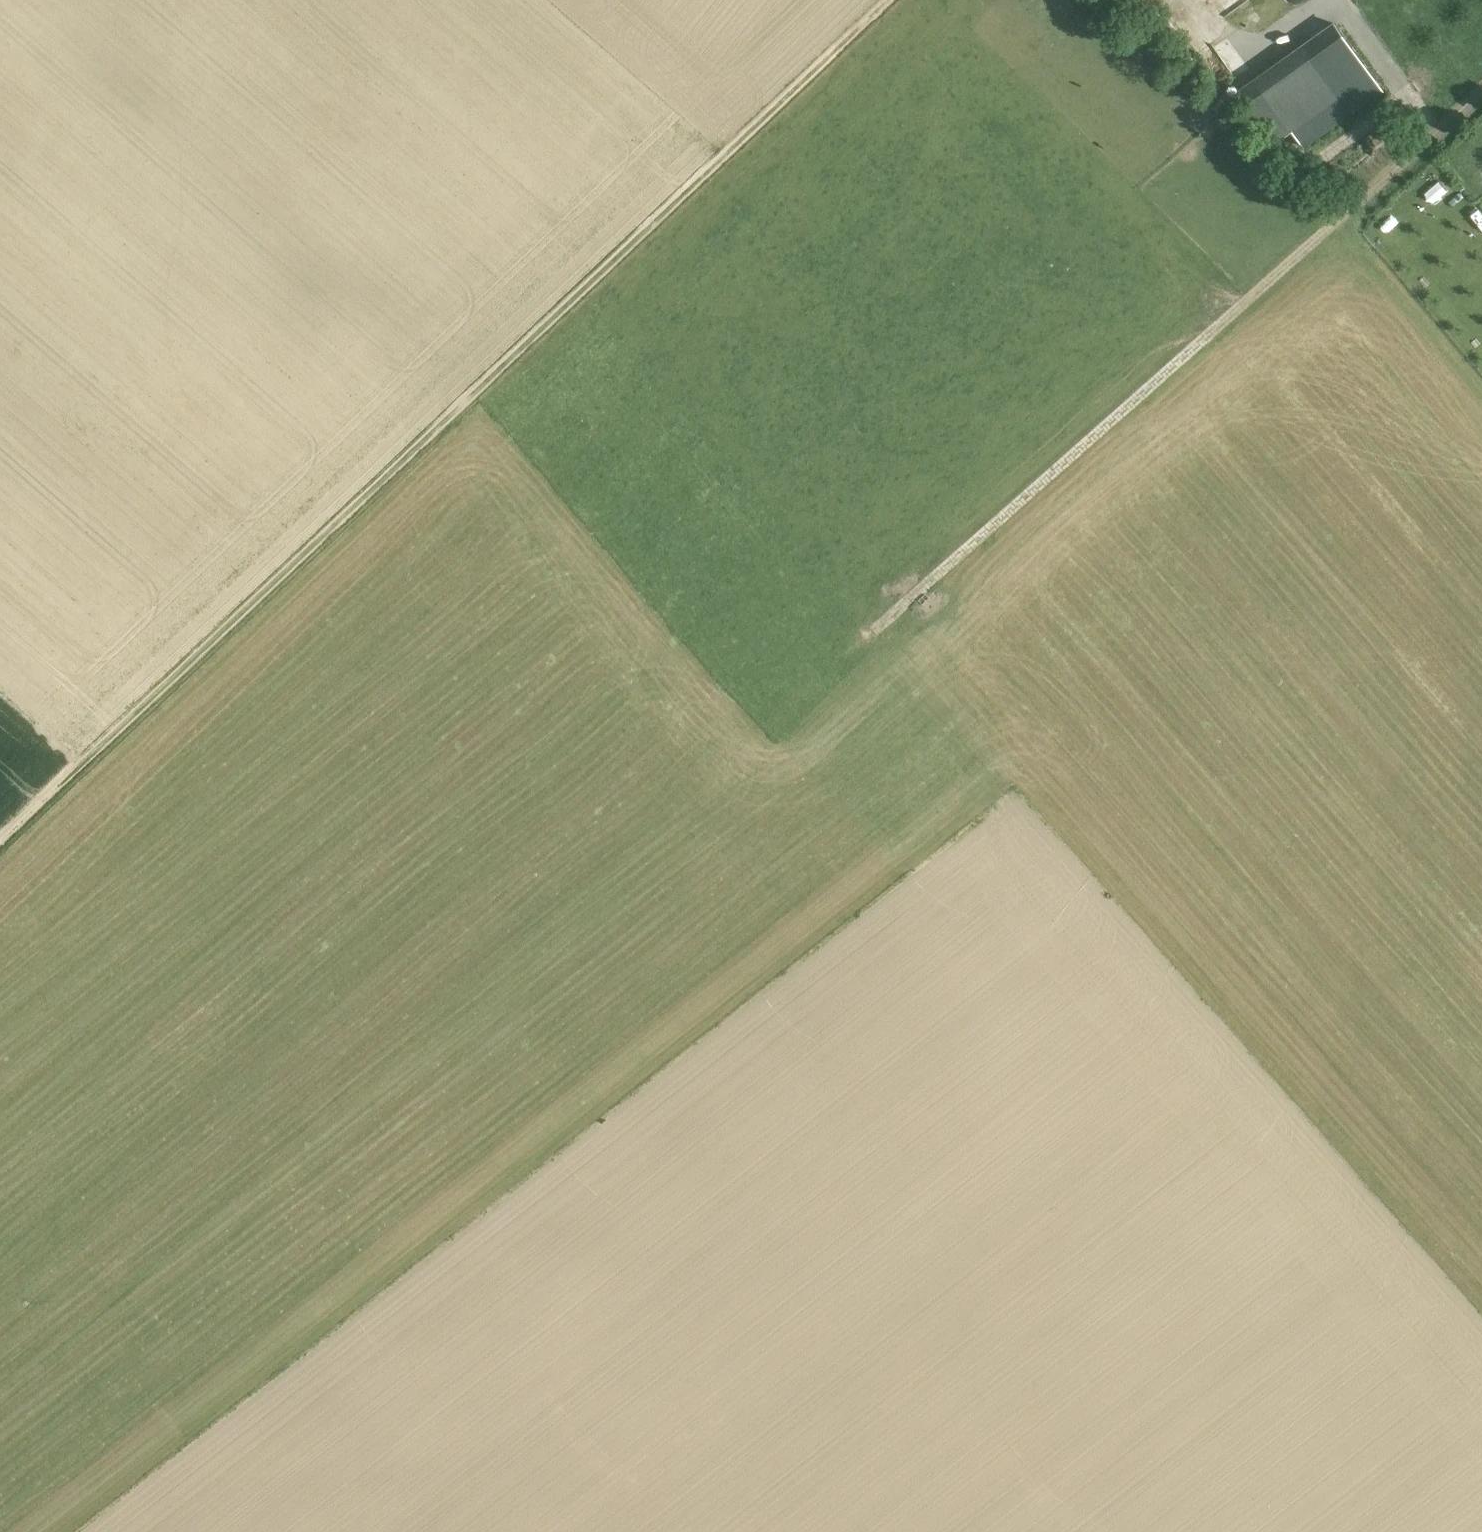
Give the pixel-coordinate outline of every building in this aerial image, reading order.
[(1238,0),(1210,0),(1218,13),(1238,0)] [(1303,44),(1238,90),(1252,110),(1276,143),(1282,139),(1293,131),(1302,144),(1383,87),(1336,21),(1303,44)]
